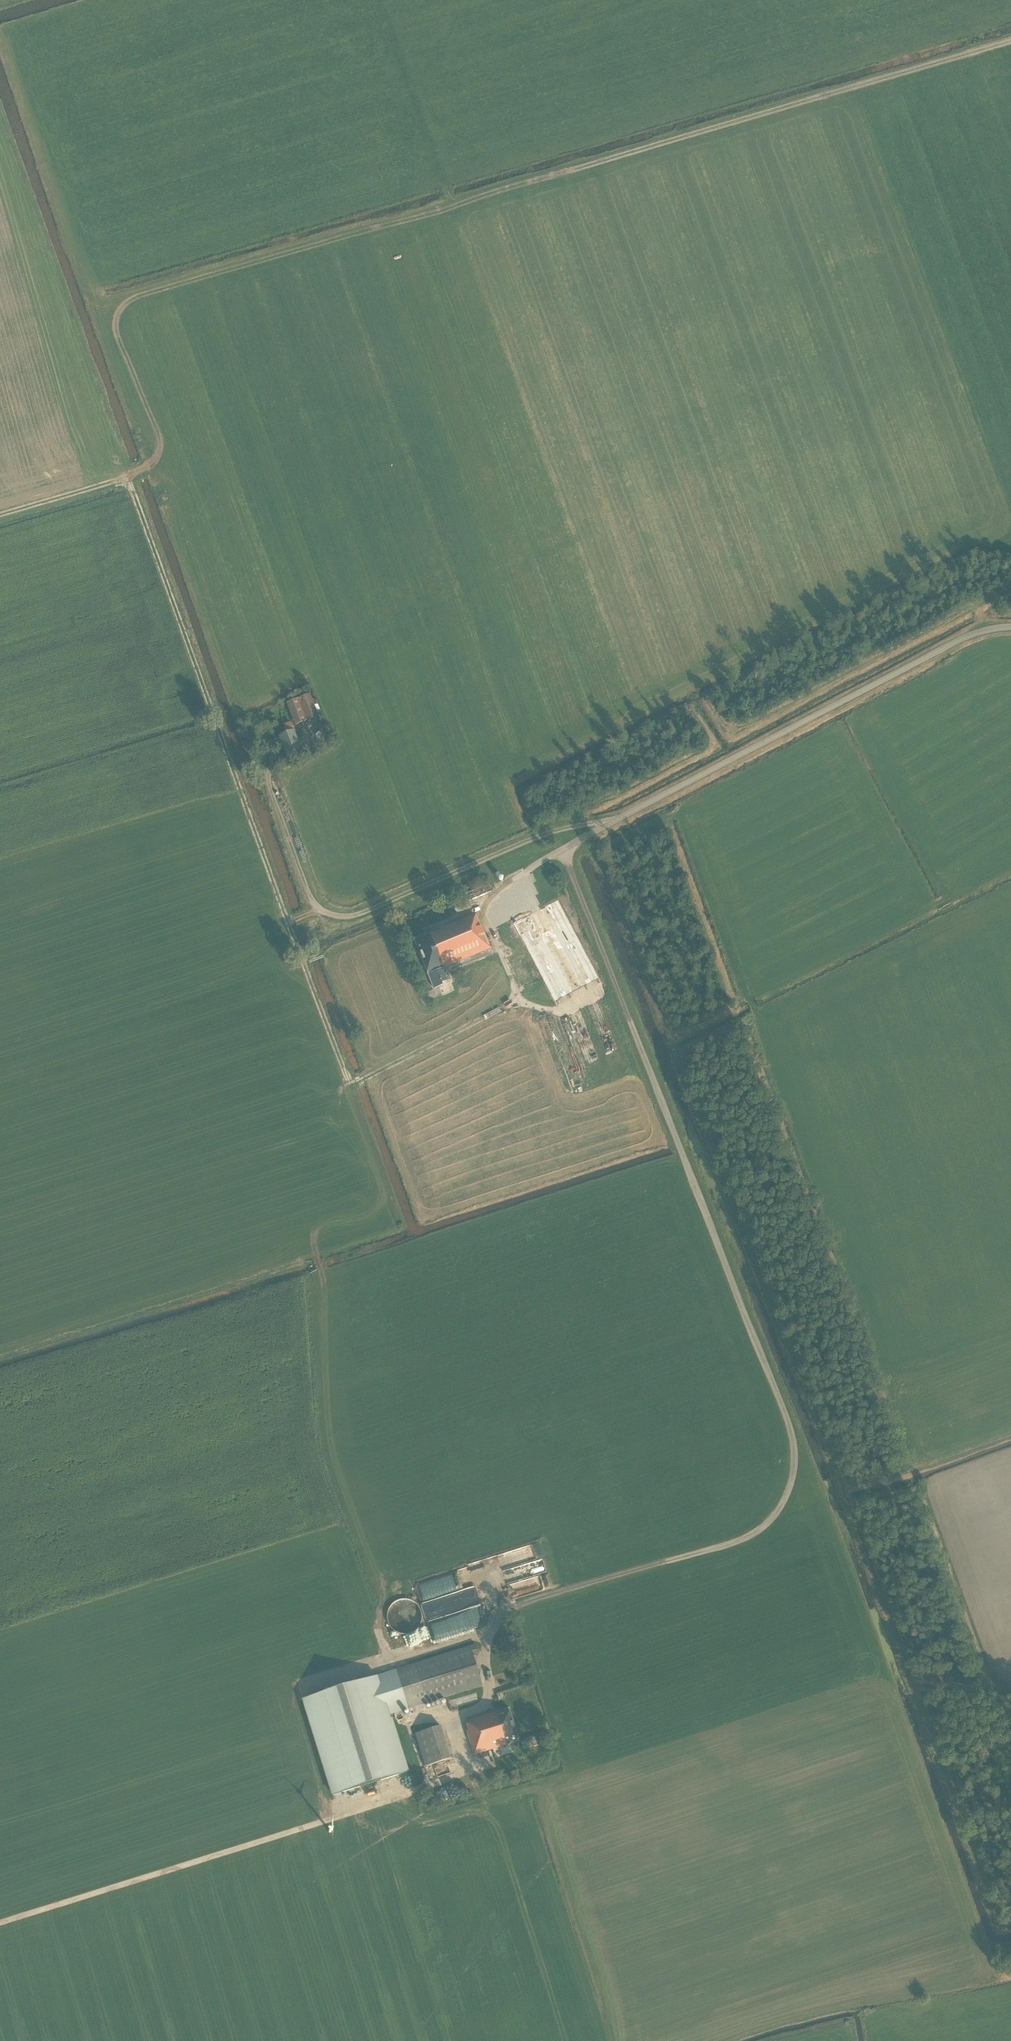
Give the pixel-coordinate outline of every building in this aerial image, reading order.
[(286,703),(295,725),(318,716),(310,694),(286,703)] [(290,722),(283,725),(286,734),(285,734),(278,737),(286,757),(301,751),(293,731),(290,722)] [(489,882),(483,884),(483,886),(461,896),(463,901),(453,905),(457,915),(471,909),(468,901),(493,891),(489,882)] [(554,1002),(598,980),(557,901),(513,924),(554,1002)] [(479,922),(477,923),(474,915),(413,940),(432,985),(438,982),(439,984),(450,980),(446,970),(445,970),(444,968),(490,949),(479,922)] [(520,951),(507,958),(522,986),(534,979),(520,951)] [(570,1021),(587,1062),(600,1057),(584,1016),(570,1021)] [(600,1027),(607,1055),(617,1052),(609,1024),(600,1027)] [(493,1577),(502,1573),(496,1558),(487,1562),(493,1577)] [(478,1568),(419,1582),(423,1601),(482,1587),(478,1568)] [(407,1634),(409,1633),(410,1633),(412,1632),(413,1632),(415,1630),(417,1629),(417,1628),(418,1627),(419,1626),(420,1625),(420,1623),(421,1622),(421,1621),(421,1619),(422,1618),(422,1617),(422,1615),(422,1614),(421,1612),(421,1611),(420,1609),(420,1608),(419,1607),(418,1606),(417,1605),(416,1604),(415,1603),(414,1602),(413,1601),(412,1601),(410,1600),(409,1599),(408,1599),(406,1599),(404,1599),(402,1599),(401,1599),(399,1599),(397,1600),(396,1601),(395,1601),(394,1602),(393,1603),(391,1604),(391,1605),(390,1606),(389,1607),(388,1608),(388,1610),(387,1611),(387,1612),(387,1613),(386,1614),(386,1616),(386,1617),(386,1618),(387,1619),(387,1621),(387,1622),(388,1623),(388,1624),(389,1626),(390,1627),(391,1629),(392,1629),(393,1630),(395,1632),(396,1632),(397,1633),(398,1633),(400,1634),(402,1634),(404,1634),(407,1634)] [(465,1600),(424,1612),(429,1627),(470,1615),(465,1600)] [(430,1641),(479,1627),(476,1618),(427,1632),(430,1641)] [(470,1647),(303,1699),(333,1795),(407,1771),(389,1715),(468,1690),(467,1690),(481,1685),(472,1656),(478,1654),(476,1646),(470,1647)] [(508,1708),(466,1721),(468,1730),(466,1731),(473,1755),(518,1741),(508,1708)] [(450,1759),(440,1726),(415,1734),(425,1767),(450,1759)]
